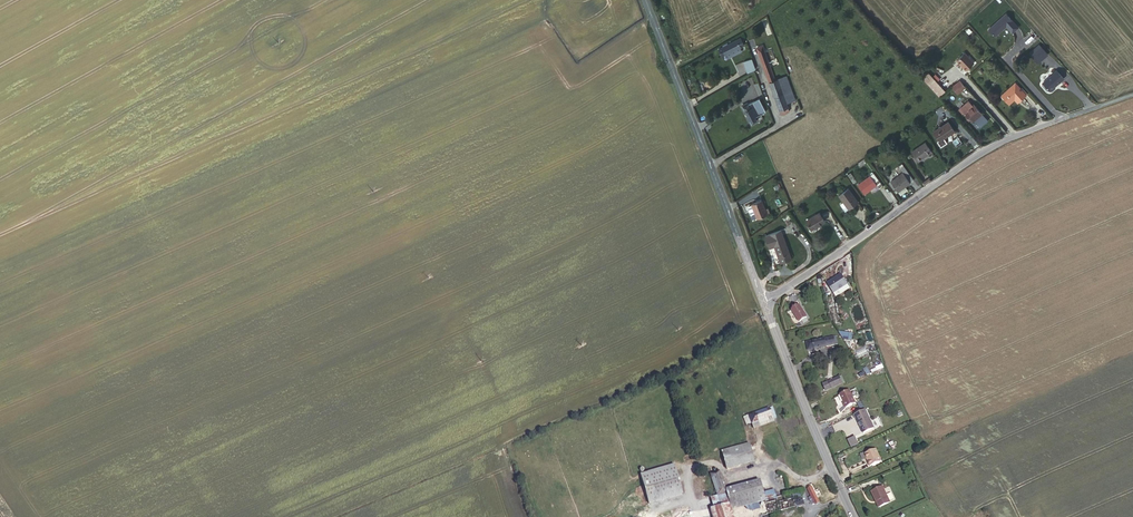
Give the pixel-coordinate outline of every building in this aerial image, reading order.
[(989,28),(995,35),(1006,25),(1012,32),(1018,26),(1006,13),(989,28)] [(739,38),(726,45),(729,52),(743,44),(739,38)] [(729,52),(726,45),(718,49),(722,56),(729,52)] [(786,92),(780,77),(779,78),(766,45),(760,48),(774,84),(786,114),(793,111),(786,92)] [(740,51),(737,47),(726,54),(728,58),(740,51)] [(974,62),(965,51),(957,58),(966,70),(974,62)] [(756,66),(752,56),(743,59),(747,69),(756,66)] [(1042,61),(1032,70),(1033,71),(1038,77),(1039,78),(1041,78),(1044,75),(1044,73),(1053,65),(1045,57),(1042,60),(1042,61)] [(1042,83),(1049,91),(1064,78),(1056,70),(1042,83)] [(786,75),(780,77),(786,92),(792,90),(786,75)] [(934,78),(928,84),(939,96),(945,90),(934,78)] [(958,79),(951,85),(956,91),(964,85),(958,79)] [(1019,97),(1022,100),(1028,95),(1017,82),(1005,92),(1006,94),(1006,98),(1011,104),(1016,99),(1019,97)] [(760,97),(746,105),(755,123),(761,120),(759,116),(767,111),(760,97)] [(971,117),(973,116),(982,127),(984,125),(989,129),(996,123),(982,108),(981,109),(978,106),(969,114),(971,117)] [(962,134),(957,124),(940,132),(946,142),(962,134)] [(927,144),(914,153),(921,163),(933,154),(927,144)] [(870,161),(867,157),(859,162),(862,166),(870,161)] [(909,187),(918,181),(907,165),(901,168),(905,174),(894,182),(901,192),(909,187)] [(880,184),(882,187),(885,184),(880,177),(876,179),(872,174),(859,183),(867,193),(880,184)] [(912,191),(909,187),(901,192),(904,197),(912,191)] [(840,194),(851,208),(860,201),(850,188),(840,194)] [(763,208),(759,196),(746,201),(745,202),(747,208),(748,209),(752,208),(755,218),(765,214),(763,208)] [(827,221),(821,211),(807,219),(813,229),(826,221),(827,221)] [(783,229),(762,235),(765,247),(774,245),(786,242),(783,229)] [(774,245),(779,262),(790,259),(786,242),(774,245)] [(834,292),(847,283),(840,272),(827,281),(834,292)] [(850,287),(847,283),(834,292),(836,296),(850,287)] [(798,306),(791,311),(799,323),(806,317),(798,306)] [(841,333),(841,340),(852,340),(852,332),(841,333)] [(835,333),(805,340),(806,349),(833,343),(833,340),(836,339),(835,333)] [(865,347),(854,350),(856,357),(867,354),(865,347)] [(843,383),(840,375),(829,380),(833,388),(843,383)] [(833,388),(829,380),(823,382),(827,391),(833,388)] [(852,388),(842,392),(847,405),(857,401),(852,388)] [(875,427),(866,408),(854,413),(856,417),(857,417),(864,432),(875,427)] [(768,409),(747,416),(750,424),(770,417),(768,409)] [(770,417),(750,424),(753,429),(772,422),(770,417)] [(723,466),(750,460),(746,442),(719,449),(723,466)] [(877,448),(867,452),(869,458),(871,465),(882,460),(877,448)] [(639,473),(648,501),(681,492),(673,463),(639,473)] [(712,492),(725,488),(723,482),(719,483),(714,468),(704,471),(712,492)] [(721,491),(724,503),(726,512),(762,502),(760,494),(756,482),(721,491)] [(889,501),(882,485),(871,490),(878,506),(889,501)] [(813,486),(807,489),(815,505),(821,502),(813,486)] [(814,505),(806,490),(802,492),(810,507),(814,505)] [(774,503),(772,492),(760,494),(762,502),(763,506),(774,503)] [(803,504),(800,492),(790,494),(790,499),(797,498),(798,504),(803,504)] [(774,503),(776,513),(799,507),(798,504),(797,498),(790,499),(787,500),(786,497),(780,498),(781,501),(774,503)] [(726,512),(724,503),(709,506),(711,509),(712,516),(713,516),(727,516),(726,512)] [(763,506),(765,516),(776,513),(774,503),(763,506)]
